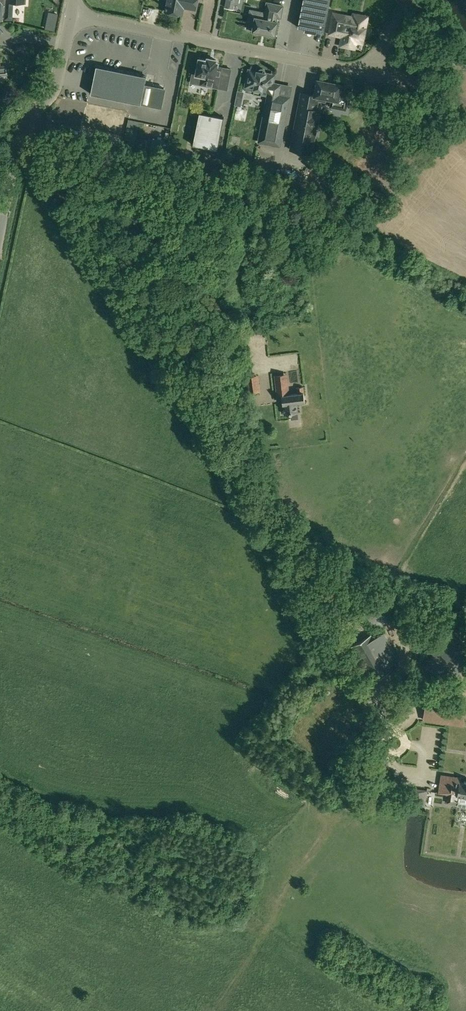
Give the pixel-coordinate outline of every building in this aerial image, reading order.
[(165,11),(183,14),(184,7),(195,9),(197,0),(167,0),(165,11)] [(225,9),(234,10),(235,3),(236,3),(240,3),(240,0),(226,0),(225,9)] [(324,32),(330,0),(303,0),(298,27),(324,32)] [(252,31),(275,35),(278,21),(274,21),(275,16),(281,17),(283,6),(267,2),(264,19),(249,16),(247,28),(253,29),(252,31)] [(4,19),(13,19),(14,10),(5,10),(4,19)] [(344,32),(341,45),(354,48),(356,38),(362,39),(363,38),(365,38),(367,28),(365,28),(366,23),(345,19),(345,16),(334,14),(332,24),(341,26),(341,28),(344,32)] [(208,59),(208,61),(199,59),(196,75),(203,76),(202,82),(218,86),(222,66),(217,65),(217,63),(215,63),(216,60),(208,59)] [(91,94),(140,104),(146,76),(97,66),(91,94)] [(258,70),(257,72),(249,71),(246,86),(245,92),(268,96),(259,142),(279,146),(289,98),(276,95),(278,85),(272,84),(274,75),(266,74),(266,72),(265,69),(262,68),(260,69),(258,70)] [(326,98),(332,99),(331,106),(346,109),(348,100),(349,100),(352,88),(342,86),(342,88),(341,88),(341,84),(318,80),(315,95),(302,93),(291,150),(310,154),(319,110),(315,109),(317,100),(325,101),(326,98)] [(145,83),(140,104),(160,108),(164,87),(145,83)] [(224,117),(200,112),(193,145),(218,150),(224,117)] [(285,174),(280,182),(299,192),(303,183),(285,174)] [(274,375),(277,396),(279,396),(279,398),(282,398),(284,414),(299,412),(297,402),(305,401),(303,386),(296,387),(297,392),(290,393),(287,373),(274,375)] [(256,375),(247,376),(249,393),(258,392),(256,375)] [(449,633),(447,632),(426,665),(452,683),(465,662),(465,644),(449,633)] [(391,669),(389,665),(399,660),(383,633),(373,638),(371,634),(352,645),(372,680),(391,669)] [(427,694),(424,715),(463,722),(465,705),(465,700),(427,694)] [(451,775),(447,802),(458,804),(458,802),(465,803),(465,781),(464,780),(464,783),(459,782),(460,777),(451,775)] [(418,798),(419,790),(409,789),(408,797),(418,798)]
